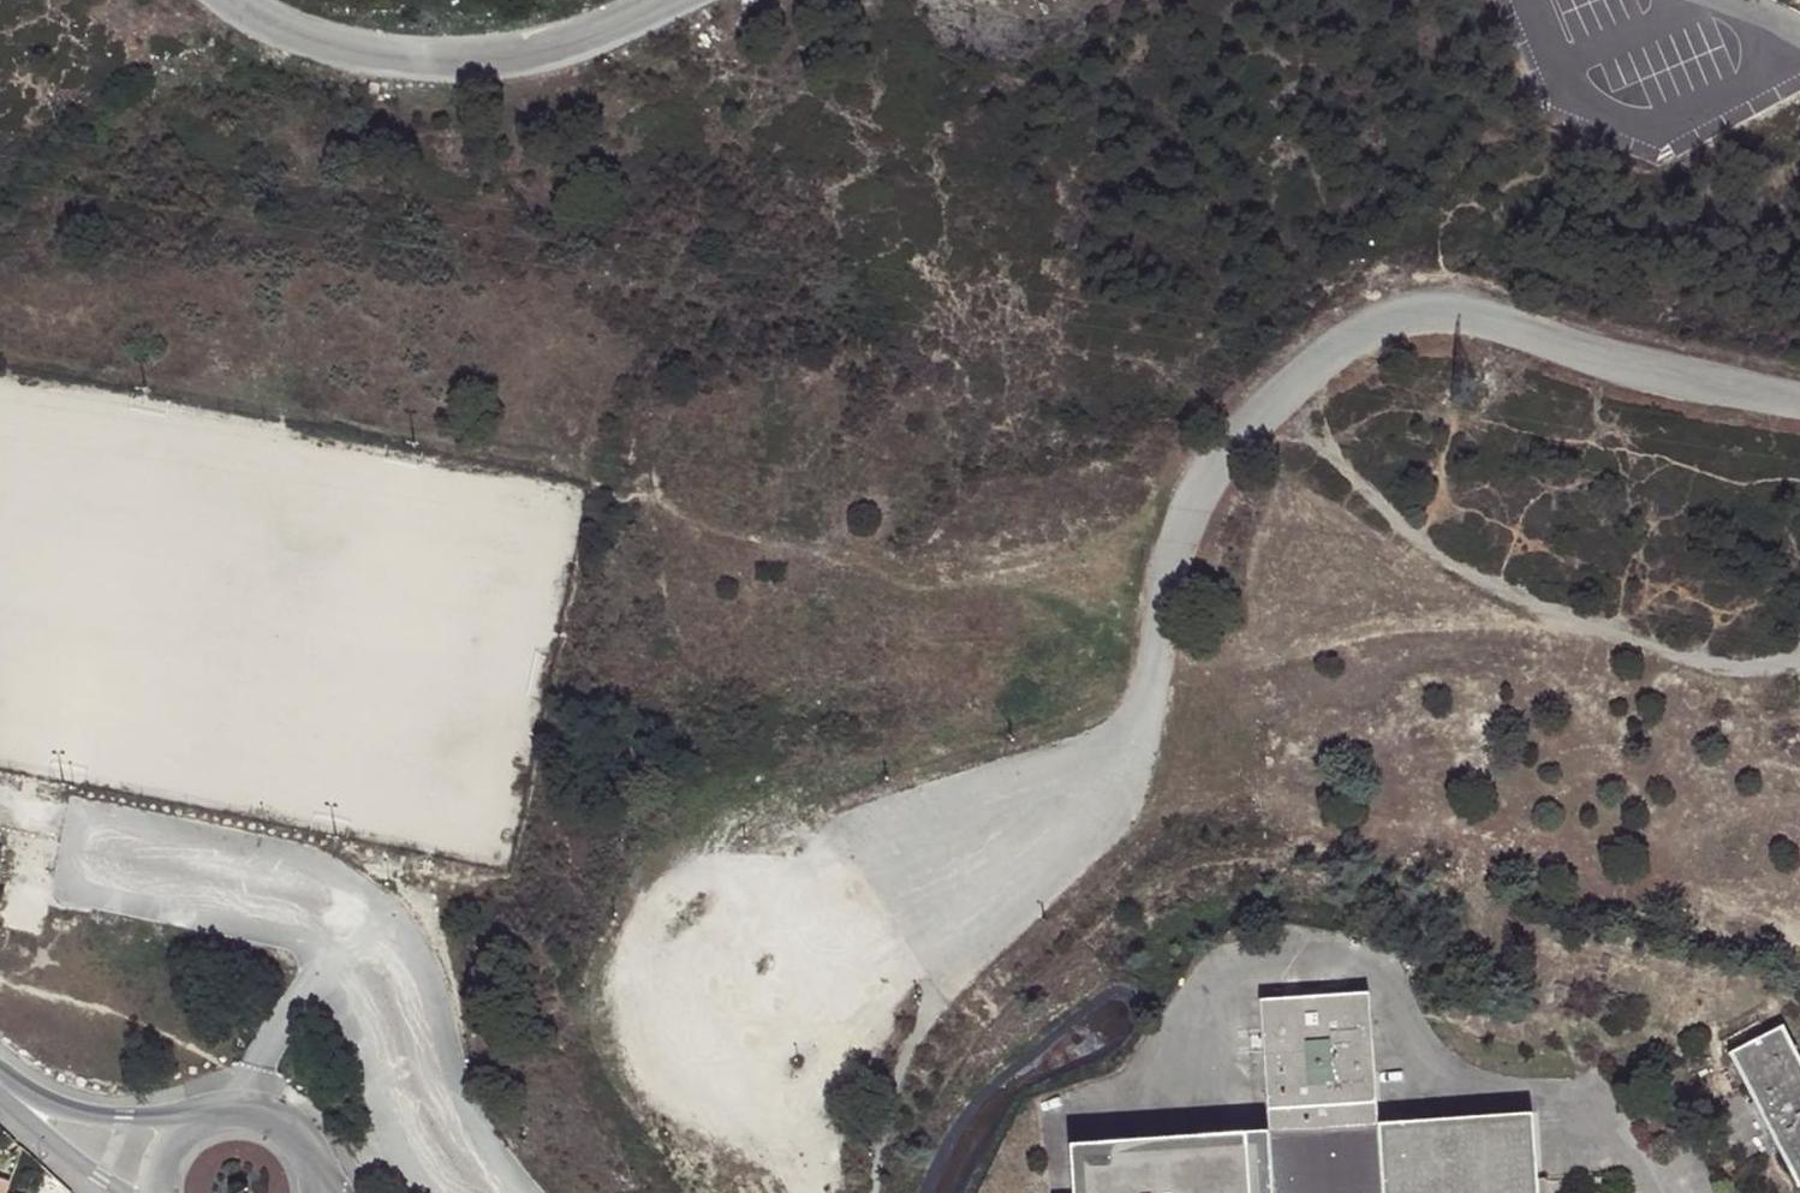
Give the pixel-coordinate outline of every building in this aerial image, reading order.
[(1518,1098),(1363,1113),(1350,985),(1240,995),(1254,1124),(1057,1144),(1062,1192),(1525,1192),(1518,1098)] [(1784,1037),(1726,1067),(1797,1192),(1799,1192),(1799,1067),(1784,1037)] [(26,1180),(7,1173),(8,1165),(0,1162),(0,1192),(21,1192),(26,1180)]
